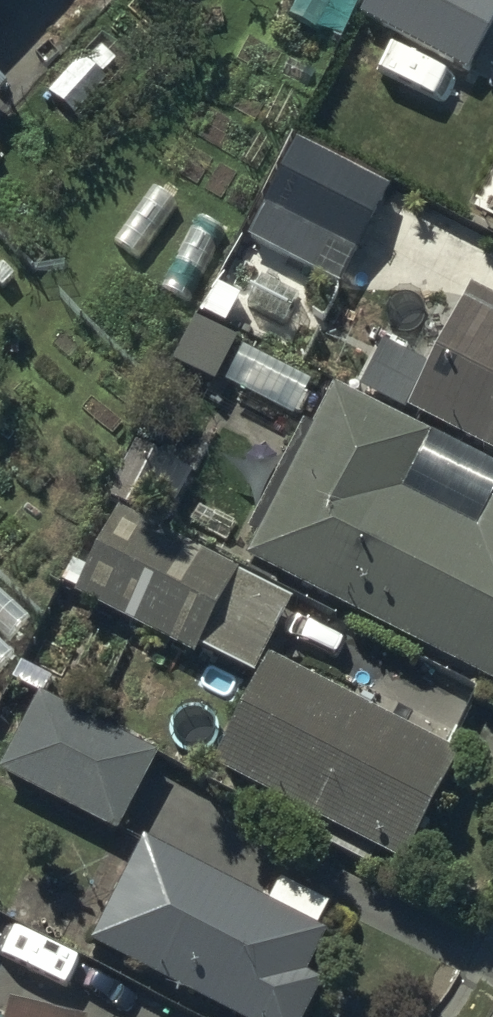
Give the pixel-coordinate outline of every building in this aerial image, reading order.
[(292,16),(333,38),(355,0),(301,0),(292,16)] [(361,16),(469,73),(492,27),(492,0),(369,0),(361,16)] [(115,64),(102,49),(90,60),(103,74),(115,64)] [(94,99),(67,75),(52,92),(80,116),(94,99)] [(9,89),(0,81),(0,99),(9,89)] [(390,190),(300,144),(251,239),(341,285),(390,190)] [(177,206),(154,190),(116,243),(138,259),(177,206)] [(226,232),(198,218),(162,287),(190,301),(226,232)] [(5,266),(0,271),(0,285),(3,288),(16,277),(5,266)] [(300,298),(263,279),(249,306),(286,325),(300,298)] [(465,307),(410,415),(492,456),(492,322),(465,307)] [(217,386),(239,343),(203,324),(181,367),(217,386)] [(426,369),(384,349),(363,392),(405,412),(426,369)] [(335,389),(315,428),(304,423),(248,534),(260,540),(249,563),(492,685),(492,511),(481,535),(400,495),(429,436),(335,389)] [(237,523),(200,505),(192,522),(228,540),(237,523)] [(256,677),(296,602),(120,510),(75,595),(195,658),(201,648),(256,677)] [(0,590),(0,631),(11,640),(31,618),(0,590)] [(0,641),(0,666),(12,652),(0,641)] [(461,762),(271,664),(215,770),(405,869),(461,762)] [(40,695),(0,770),(0,773),(118,835),(159,758),(40,695)] [(146,845),(93,947),(229,1016),(306,1016),(327,977),(317,972),(333,941),(146,845)] [(330,910),(283,886),(272,907),(319,932),(330,910)] [(13,1005),(10,1016),(63,1016),(13,1005)]
